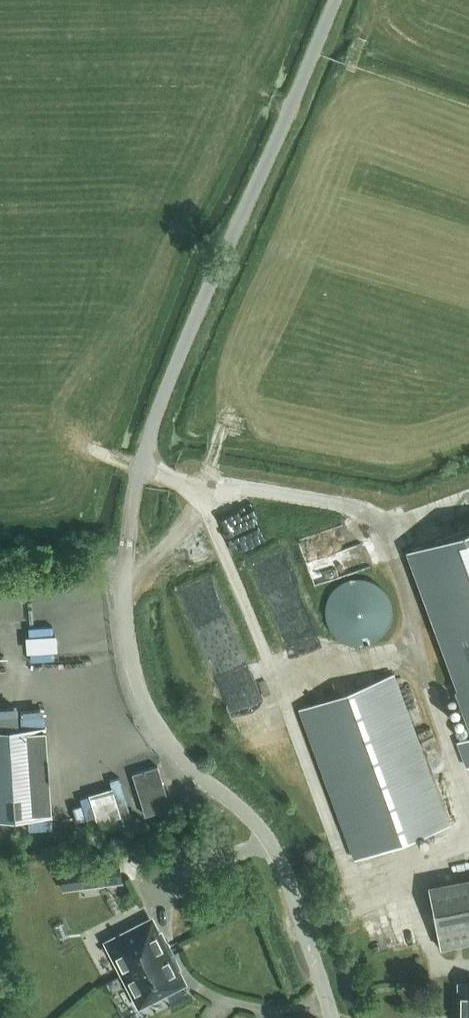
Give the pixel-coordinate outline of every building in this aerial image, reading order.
[(412,547),(462,687),(456,689),(468,725),(468,527),(412,547)] [(345,566),(322,622),(376,644),(399,589),(345,566)] [(354,858),(448,824),(393,673),(299,708),(354,858)] [(19,728),(18,711),(0,712),(0,729),(19,728)] [(52,815),(45,726),(0,729),(0,818),(52,815)] [(457,741),(466,766),(468,765),(468,737),(457,741)] [(145,814),(170,806),(157,765),(132,773),(145,814)] [(85,790),(92,818),(123,810),(116,782),(85,790)] [(79,860),(60,862),(64,890),(83,887),(121,882),(118,855),(79,860)] [(428,886),(440,947),(468,941),(468,878),(428,886)] [(107,943),(123,973),(171,948),(167,940),(163,942),(152,920),(107,943)] [(176,956),(171,948),(123,973),(138,1003),(183,981),(171,959),(176,956)] [(458,981),(458,1017),(468,1017),(468,981),(458,981)]
